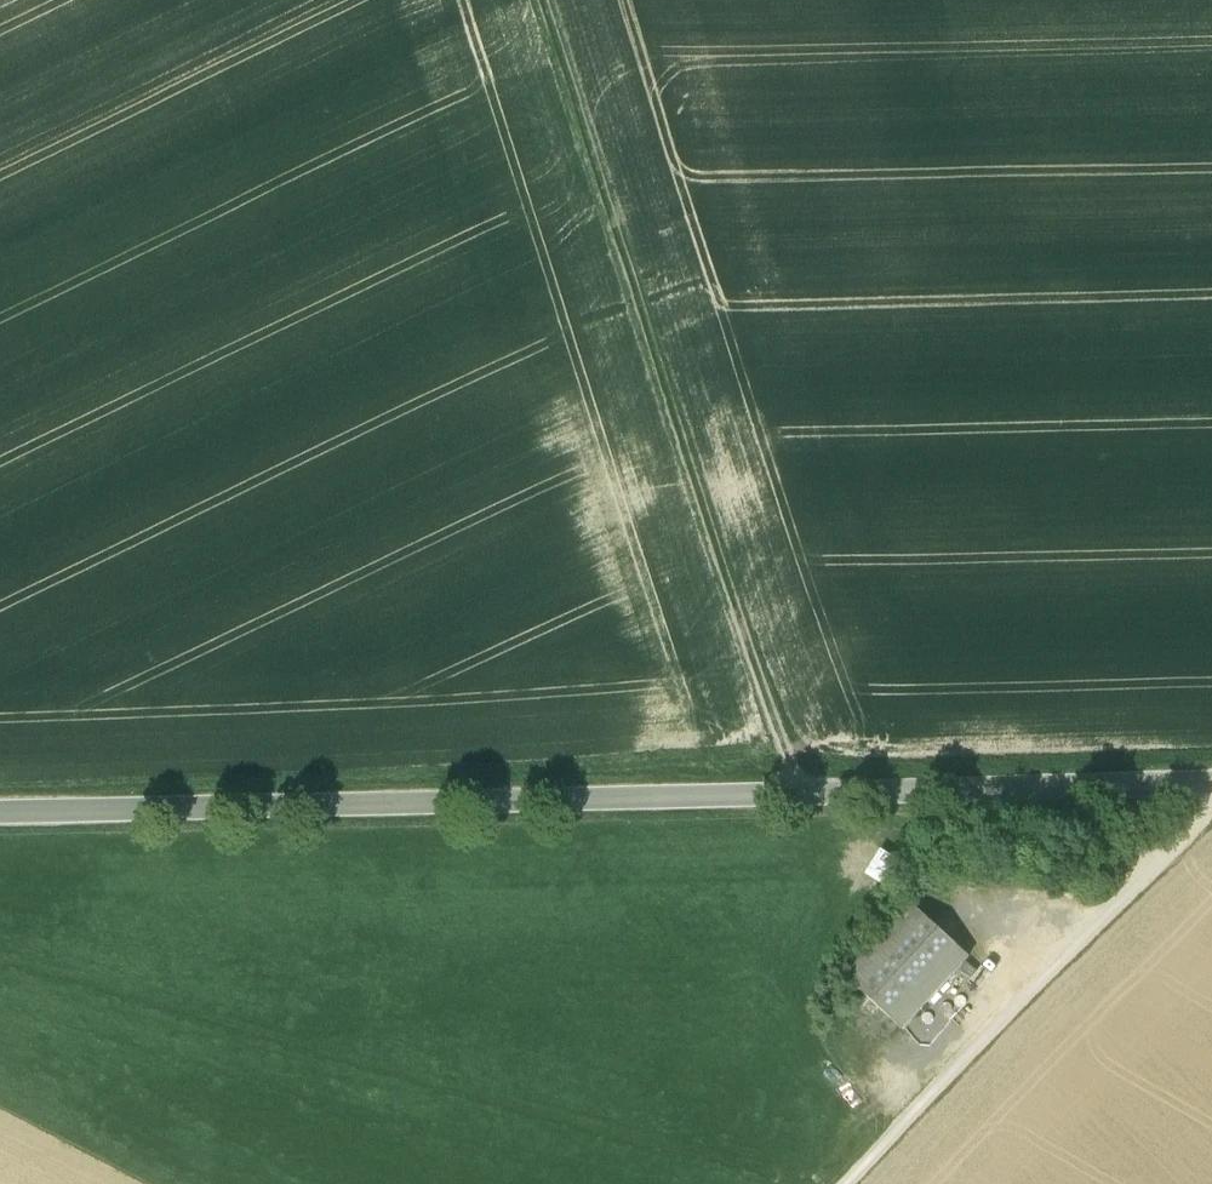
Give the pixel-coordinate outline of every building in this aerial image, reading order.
[(913,904),(847,977),(903,1029),(970,958),(913,904)]
